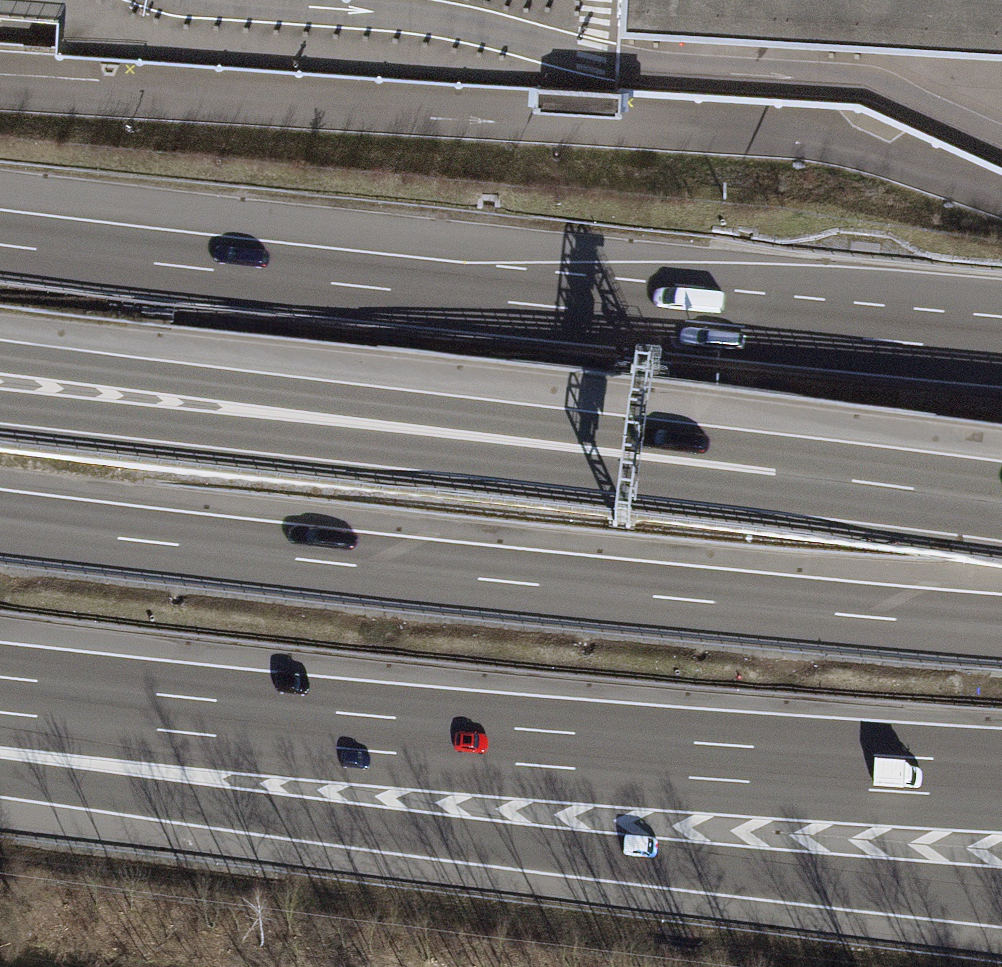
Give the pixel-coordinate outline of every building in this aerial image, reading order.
[(57,24),(58,57),(858,103),(1001,166),(1001,17),(702,0),(0,0),(0,20),(57,24)]
